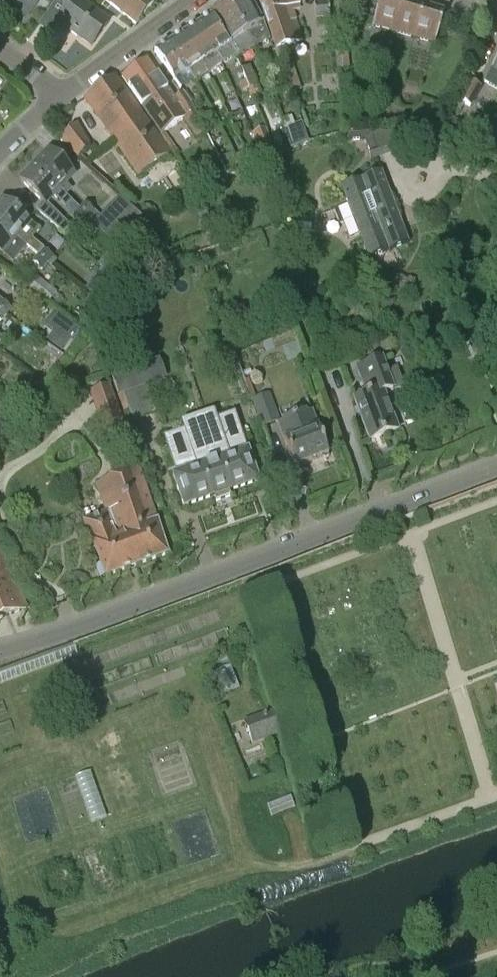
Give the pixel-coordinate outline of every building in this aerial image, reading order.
[(1,2),(25,19),(38,0),(3,0),(1,2)] [(110,21),(81,0),(56,0),(55,1),(66,9),(57,21),(92,46),(110,21)] [(153,2),(151,0),(105,0),(135,24),(153,2)] [(269,40),(262,20),(251,0),(230,0),(227,1),(246,34),(253,50),(269,40)] [(299,92),(284,47),(302,41),(290,7),(299,4),(298,0),(258,0),(291,94),(299,92)] [(444,13),(445,12),(403,0),(379,0),(372,26),(434,44),(444,13)] [(236,59),(253,50),(246,34),(227,1),(210,13),(211,15),(234,56),(235,57),(236,59)] [(314,20),(329,19),(328,4),(314,4),(314,20)] [(235,57),(234,56),(211,15),(196,25),(218,58),(221,66),(235,57)] [(207,75),(221,66),(218,58),(196,25),(183,34),(202,63),(207,75)] [(195,83),(207,75),(202,63),(183,34),(168,43),(191,77),(195,83)] [(177,86),(191,77),(168,43),(154,53),(177,86)] [(484,82),(496,89),(496,59),(484,82)] [(173,99),(146,60),(121,77),(161,135),(161,134),(177,158),(180,156),(164,132),(182,120),(197,141),(207,134),(191,103),(183,92),(173,99)] [(252,99),(261,95),(258,86),(258,85),(249,66),(241,69),(245,81),(248,90),(252,99)] [(226,98),(235,95),(226,75),(217,79),(226,98)] [(138,176),(170,153),(115,76),(83,99),(138,176)] [(469,106),(480,87),(468,80),(457,100),(469,106)] [(241,93),(248,90),(245,81),(237,84),(240,93),(241,93)] [(292,117),(280,121),(290,149),(309,142),(301,122),(295,125),(292,117)] [(88,160),(82,155),(91,146),(77,123),(59,141),(78,159),(79,158),(83,162),(85,164),(88,160)] [(380,152),(370,127),(347,133),(348,141),(365,141),(370,156),(380,152)] [(277,155),(265,129),(251,135),(262,161),(277,155)] [(66,195),(72,189),(65,182),(74,172),(51,150),(36,165),(66,195)] [(242,170),(252,166),(247,155),(237,160),(242,170)] [(228,176),(233,174),(241,171),(236,161),(223,167),(228,176)] [(66,195),(36,165),(21,181),(44,204),(53,195),(60,201),(82,224),(88,218),(80,209),(66,195)] [(407,243),(380,172),(341,187),(348,205),(333,211),(339,225),(344,223),(350,239),(359,235),(368,258),(407,243)] [(32,239),(40,229),(29,221),(4,200),(0,205),(0,225),(22,244),(37,257),(49,266),(52,268),(52,267),(48,264),(53,258),(43,250),(32,239)] [(88,218),(94,212),(85,204),(80,209),(88,218)] [(94,212),(88,218),(98,227),(103,222),(94,212)] [(22,244),(0,225),(0,254),(1,255),(10,244),(17,250),(22,244)] [(52,268),(49,266),(37,257),(32,263),(42,271),(53,280),(59,273),(52,267),(52,268)] [(118,285),(119,284),(124,267),(113,258),(103,269),(106,272),(105,273),(118,285)] [(103,305),(116,291),(118,285),(105,273),(100,277),(108,285),(96,298),(103,305)] [(48,304),(56,292),(36,277),(28,288),(48,304)] [(5,315),(11,308),(2,301),(0,300),(0,311),(5,315)] [(54,311),(44,324),(53,332),(47,340),(62,352),(69,343),(79,330),(54,311)] [(387,336),(356,346),(361,359),(375,355),(376,357),(393,351),(387,336)] [(369,440),(397,430),(383,392),(392,389),(381,359),(356,369),(366,395),(354,399),(369,440)] [(159,360),(112,378),(118,395),(123,394),(133,422),(155,414),(146,387),(167,380),(159,360)] [(101,431),(123,423),(110,385),(88,393),(101,431)] [(262,428),(279,421),(269,393),(251,400),(262,428)] [(217,418),(214,411),(180,422),(183,430),(163,437),(176,474),(172,476),(183,508),(213,497),(215,502),(229,497),(227,493),(259,482),(236,415),(235,415),(234,412),(217,418)] [(328,456),(311,411),(305,413),(305,411),(282,420),(289,439),(284,441),(294,469),(328,456)] [(105,578),(167,556),(138,469),(97,485),(106,513),(83,521),(105,578)] [(27,607),(0,543),(0,619),(27,607)] [(231,665),(216,672),(226,693),(240,687),(231,665)] [(251,747),(285,734),(276,709),(241,722),(251,747)] [(89,821),(107,816),(92,769),(75,775),(89,821)]
